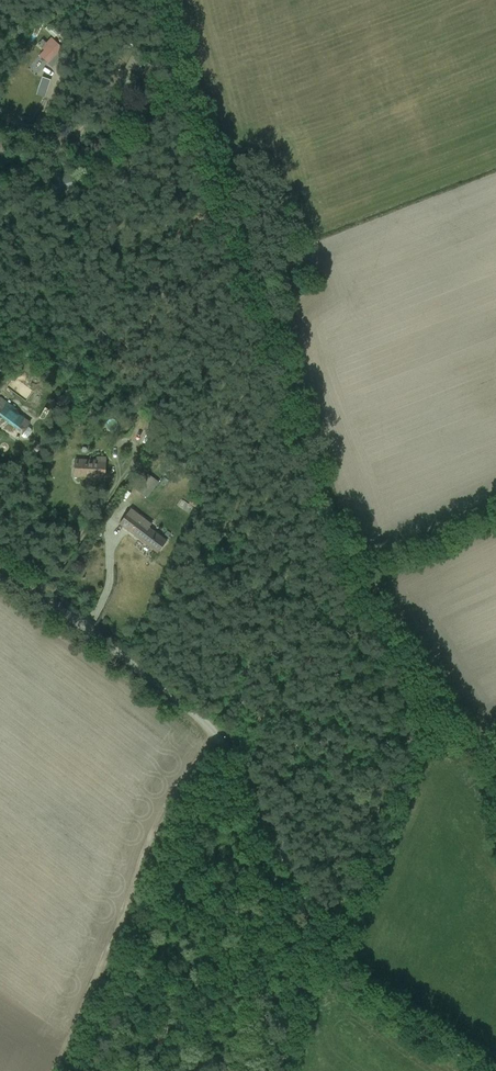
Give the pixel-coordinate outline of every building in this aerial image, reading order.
[(54,68),(72,47),(54,31),(35,51),(54,68)] [(40,90),(46,92),(51,80),(45,78),(40,90)] [(23,442),(38,420),(0,394),(0,426),(23,442)] [(75,481),(111,482),(111,459),(76,458),(75,481)] [(159,558),(174,540),(136,508),(121,526),(159,558)]
